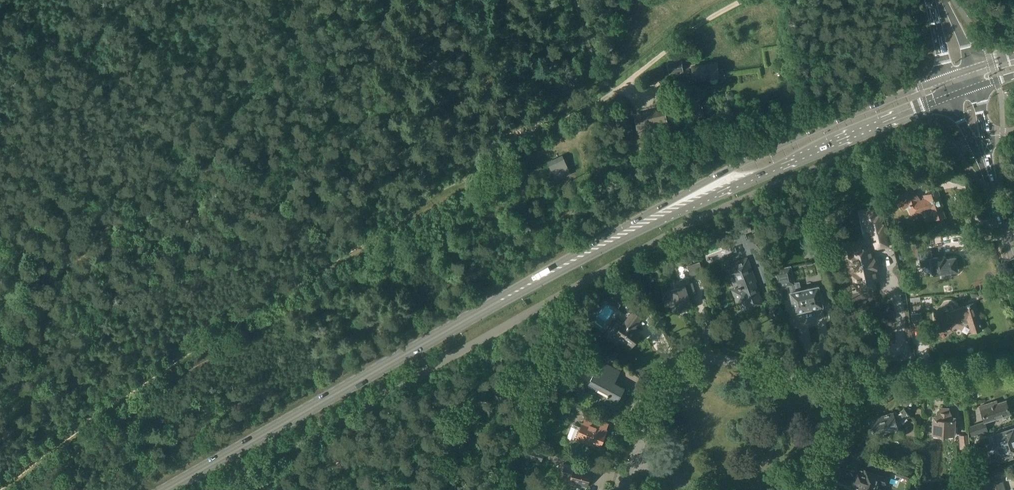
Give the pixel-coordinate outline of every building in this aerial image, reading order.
[(682,61),(668,63),(670,73),(684,71),(682,61)] [(710,79),(711,81),(712,83),(713,83),(715,83),(717,82),(718,81),(718,80),(718,78),(717,76),(719,76),(717,62),(693,66),(695,79),(710,77),(710,79)] [(691,120),(705,117),(703,105),(689,109),(691,120)] [(665,109),(634,114),(638,134),(669,128),(665,109)] [(548,161),(556,181),(572,175),(563,155),(548,161)] [(875,172),(882,164),(876,159),(869,167),(875,172)] [(902,199),(897,202),(902,210),(908,207),(911,216),(913,216),(923,213),(925,221),(933,219),(945,215),(942,206),(943,205),(938,191),(924,196),(925,199),(920,201),(920,200),(915,191),(914,191),(902,199)] [(877,215),(865,217),(868,229),(871,228),(875,249),(881,247),(888,246),(880,214),(877,215)] [(736,244),(748,240),(743,229),(732,233),(736,244)] [(861,252),(850,254),(856,283),(877,279),(875,269),(877,269),(876,265),(874,266),(874,262),(875,262),(874,259),(872,259),(870,247),(860,249),(861,252)] [(932,250),(918,252),(919,259),(929,258),(932,274),(941,273),(942,277),(951,276),(951,271),(957,270),(956,257),(945,259),(945,256),(933,258),(932,250)] [(733,288),(738,302),(745,299),(748,307),(762,302),(753,278),(754,277),(746,257),(723,266),(726,276),(734,273),(738,286),(733,288)] [(705,271),(701,258),(687,263),(689,270),(691,275),(699,273),(705,271)] [(790,285),(795,312),(823,306),(818,285),(801,289),(800,281),(795,282),(791,266),(772,270),(776,288),(790,285)] [(662,291),(666,303),(675,300),(678,310),(692,306),(692,304),(693,304),(692,302),(691,302),(689,294),(695,292),(692,282),(690,282),(689,276),(670,282),(672,289),(662,291)] [(966,323),(967,323),(969,323),(972,333),(982,330),(973,303),(963,306),(964,307),(949,312),(949,310),(945,311),(945,310),(945,309),(934,310),(934,311),(936,332),(947,331),(946,324),(962,319),(962,320),(962,321),(963,321),(964,322),(964,323),(965,323),(966,323)] [(637,327),(635,325),(641,317),(633,311),(625,322),(624,322),(623,324),(617,319),(606,334),(618,343),(621,339),(631,346),(640,334),(635,330),(637,327)] [(923,325),(922,312),(912,313),(913,326),(923,325)] [(608,396),(618,401),(625,387),(614,382),(620,371),(600,360),(588,383),(608,393),(607,396),(608,396)] [(541,393),(537,404),(550,410),(555,398),(541,393)] [(994,404),(994,401),(980,406),(985,422),(1010,414),(1006,400),(994,404)] [(876,418),(876,416),(868,419),(874,435),(898,427),(898,426),(910,416),(904,408),(897,413),(896,411),(876,418)] [(933,434),(933,436),(942,436),(943,438),(944,437),(953,437),(953,435),(954,435),(954,419),(951,419),(952,414),(949,414),(949,408),(940,408),(940,413),(937,413),(936,418),(933,418),(933,434)] [(582,421),(579,429),(575,438),(595,446),(596,444),(601,446),(607,429),(606,429),(608,424),(600,420),(592,417),(589,424),(582,421)] [(986,432),(983,422),(969,426),(972,437),(986,432)] [(988,448),(991,447),(991,449),(1013,442),(1013,430),(1013,428),(997,433),(999,441),(991,444),(991,445),(987,446),(988,448)] [(969,448),(968,434),(959,435),(960,449),(969,448)] [(995,451),(998,460),(1001,462),(1008,459),(1008,457),(1013,455),(1013,442),(991,449),(991,447),(988,448),(989,453),(995,451)] [(521,445),(519,453),(543,459),(545,452),(521,445)] [(572,473),(570,481),(587,485),(591,471),(578,467),(578,466),(564,463),(562,470),(572,473)] [(883,475),(858,467),(853,480),(882,489),(879,488),(880,484),(888,487),(891,477),(883,474),(883,475)] [(910,472),(898,468),(896,475),(908,479),(910,472)] [(857,483),(854,489),(882,489),(853,480),(853,481),(857,483)] [(991,489),(1005,489),(1002,480),(989,484),(991,489)]
